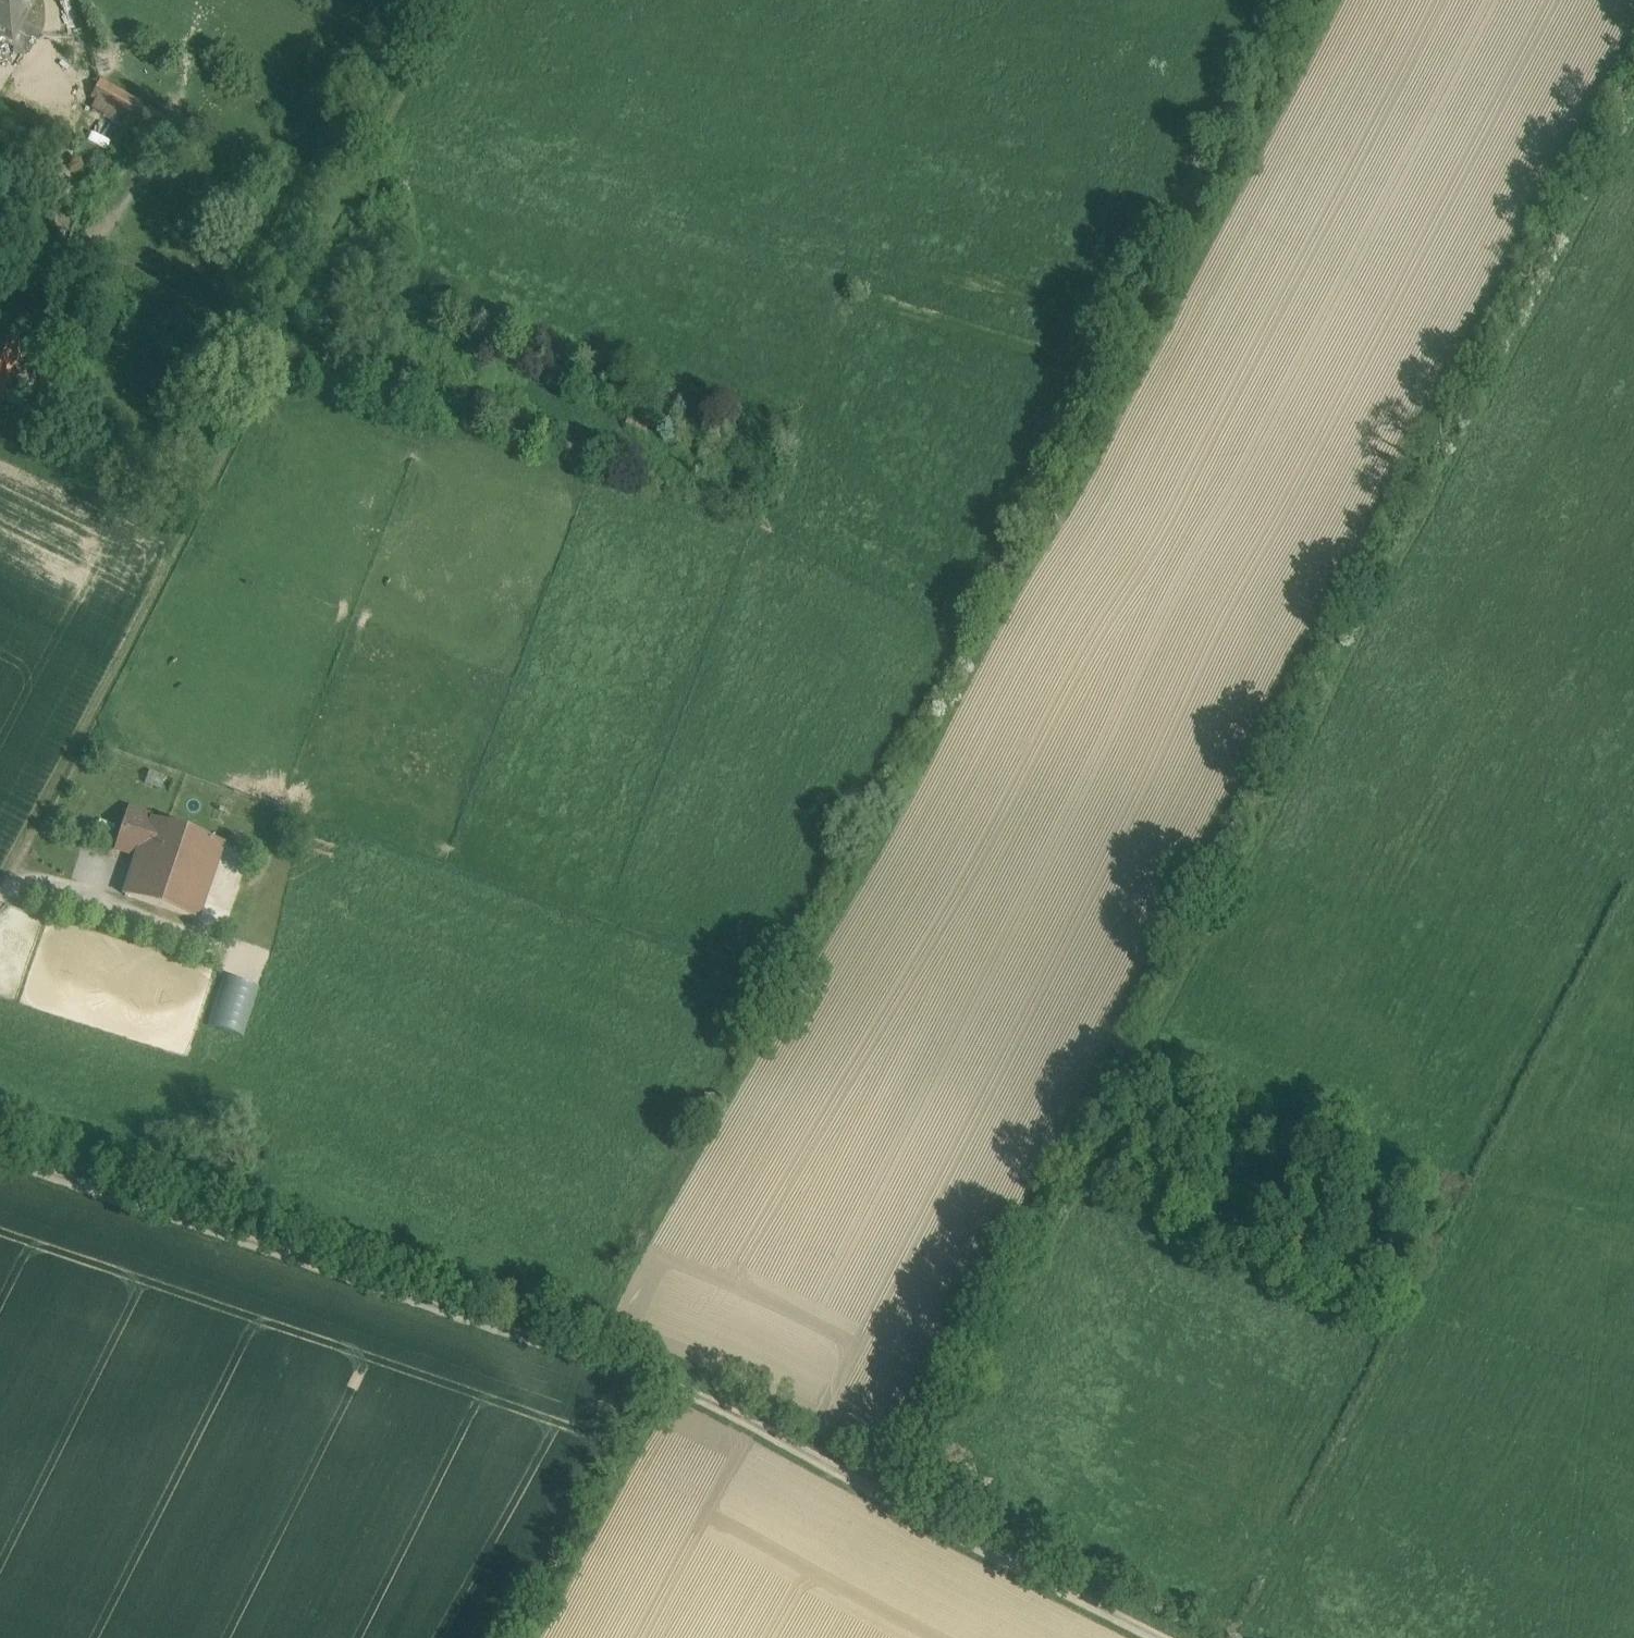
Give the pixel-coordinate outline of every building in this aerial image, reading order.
[(12,46),(22,26),(34,4),(26,0),(0,0),(0,39),(12,46)] [(38,34),(22,26),(12,46),(27,54),(38,34)] [(142,108),(110,91),(102,106),(134,123),(142,108)] [(0,322),(0,401),(38,328),(6,311),(0,322)] [(220,844),(132,813),(119,849),(143,857),(129,899),(193,921),(220,844)]
